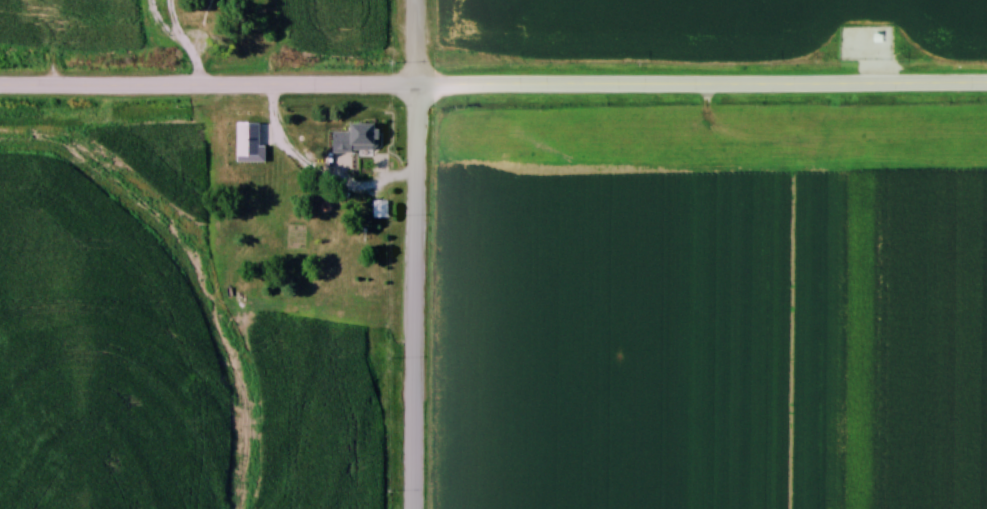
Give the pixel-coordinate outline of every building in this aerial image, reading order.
[(1,10),(9,12),(11,3),(3,1),(1,10)] [(332,153),(377,153),(377,125),(349,125),(349,134),(332,134),(332,153)] [(373,219),(386,219),(386,202),(373,202),(373,219)]
